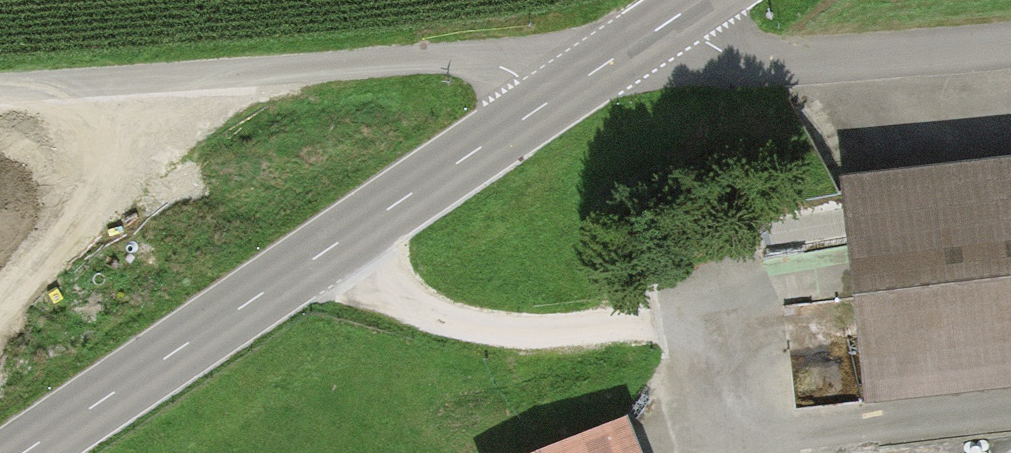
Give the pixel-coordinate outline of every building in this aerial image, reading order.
[(841,167),(866,402),(1010,386),(1010,149),(841,167)] [(517,452),(643,452),(625,409),(517,452)]
